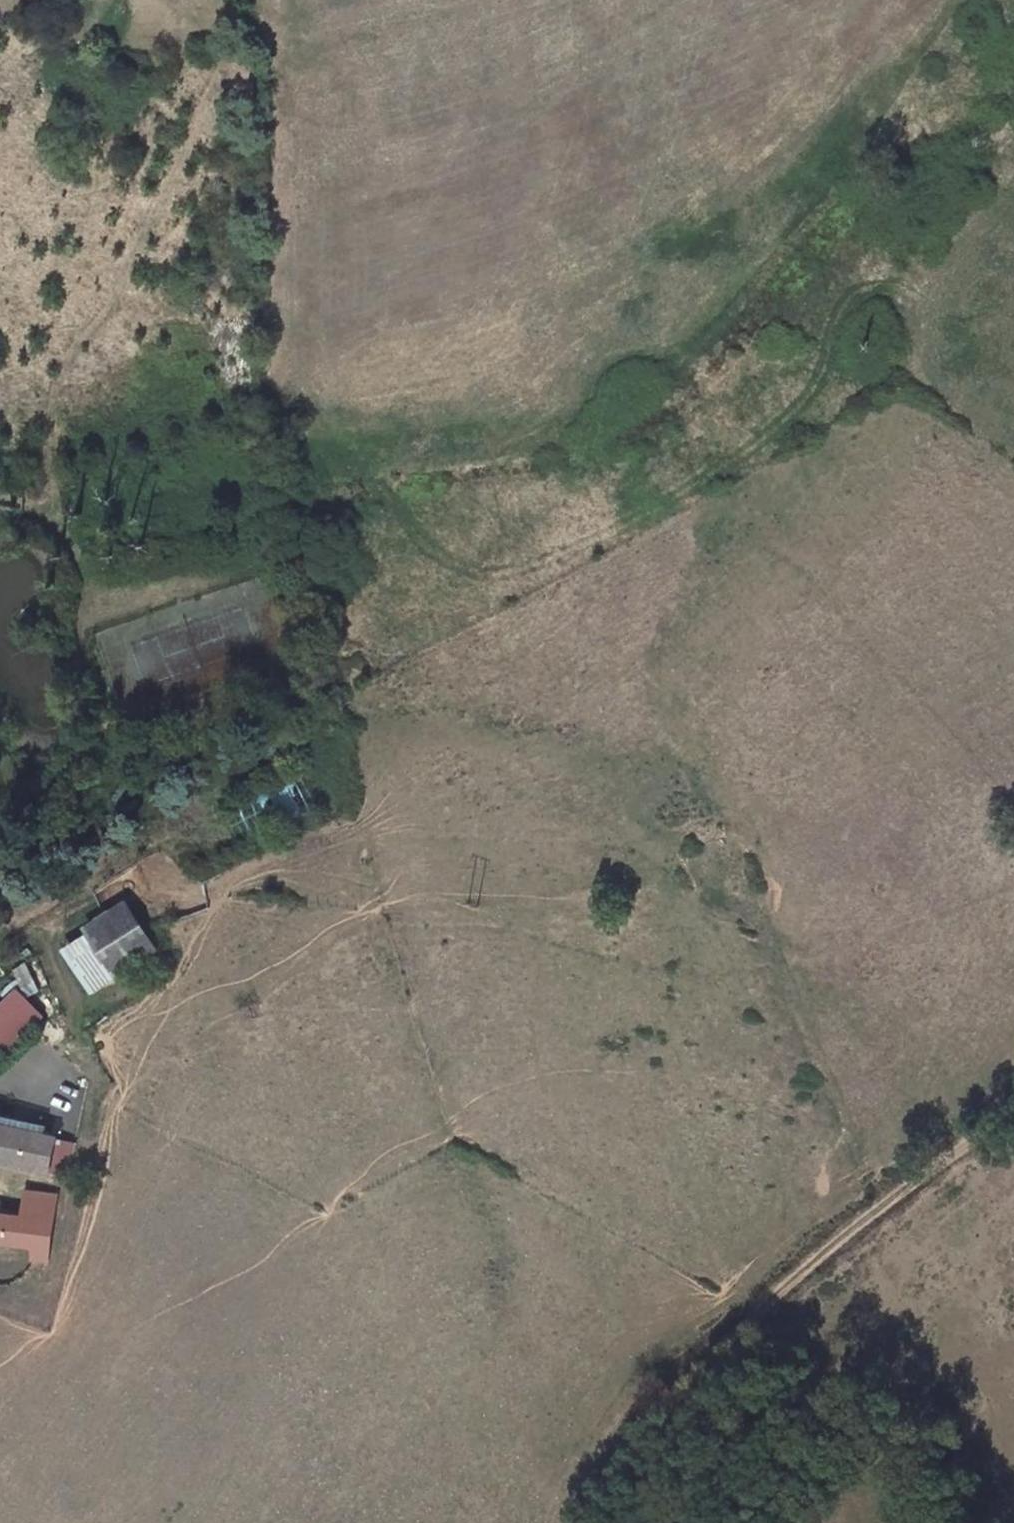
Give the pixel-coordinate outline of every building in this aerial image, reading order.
[(300,778),(260,789),(268,819),(308,807),(300,778)] [(80,946),(82,950),(108,995),(153,968),(124,919),(80,946)] [(85,1010),(108,995),(82,950),(57,966),(85,1010)] [(45,1013),(18,986),(0,1004),(0,1053),(2,1056),(45,1013)] [(48,1177),(54,1143),(38,1140),(40,1127),(0,1119),(0,1166),(48,1177)] [(54,1143),(48,1177),(50,1178),(66,1183),(74,1148),(54,1143)] [(35,1227),(50,1228),(54,1206),(39,1204),(35,1227)] [(45,1255),(50,1228),(35,1227),(0,1223),(0,1247),(29,1253),(27,1264),(49,1269),(51,1257),(45,1255)]
